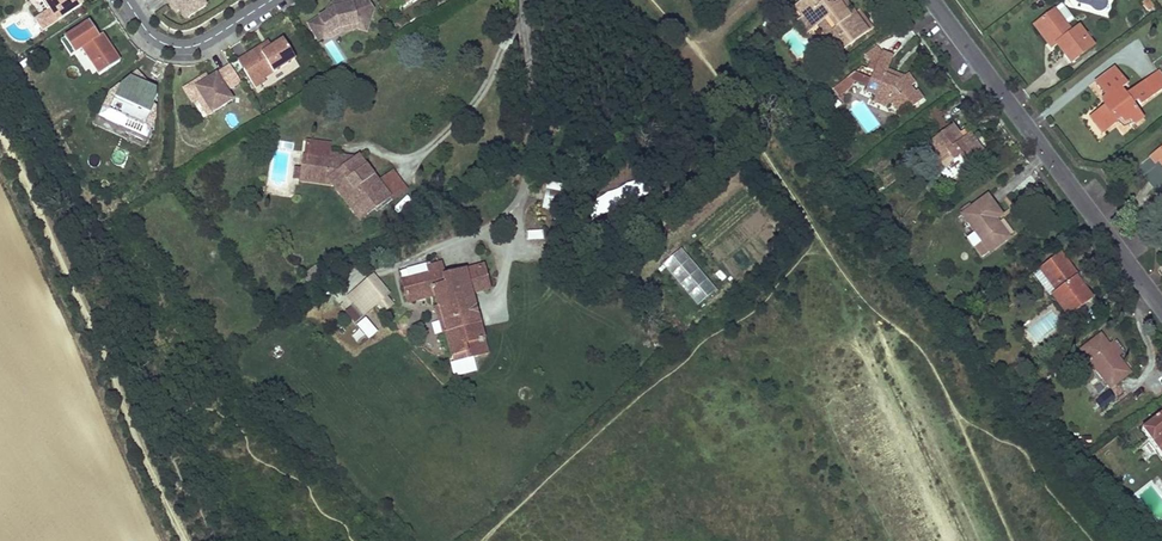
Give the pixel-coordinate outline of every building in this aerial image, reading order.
[(50,11),(44,14),(51,25),(82,5),(78,0),(43,0),(50,11)] [(170,5),(173,3),(178,11),(179,11),(182,9),(187,17),(188,18),(205,7),(203,4),(201,0),(167,0),(170,5)] [(309,25),(319,40),(338,29),(357,25),(367,28),(372,11),(366,2),(360,0),(351,0),(341,2),(342,8),(333,9),(325,14),(309,25)] [(798,3),(806,13),(801,17),(810,31),(817,26),(831,45),(838,54),(867,33),(853,13),(848,17),(836,0),(803,0),(798,3)] [(843,0),(836,0),(848,17),(853,13),(843,0)] [(172,9),(175,13),(178,11),(173,3),(170,5),(172,9)] [(806,13),(798,3),(793,7),(801,17),(806,13)] [(182,9),(179,11),(184,19),(187,17),(182,9)] [(866,20),(858,10),(853,13),(867,33),(872,29),(866,20)] [(1071,33),(1054,10),(1037,23),(1050,41),(1052,39),(1056,44),(1070,63),(1092,46),(1079,27),(1071,33)] [(44,14),(35,21),(42,31),(51,25),(44,14)] [(810,31),(801,17),(797,20),(806,34),(810,31)] [(89,22),(61,41),(71,56),(74,54),(82,49),(93,66),(99,75),(120,62),(102,35),(99,37),(95,31),(89,22)] [(1050,41),(1037,23),(1034,25),(1051,48),(1056,44),(1052,39),(1050,41)] [(253,64),(243,70),(255,88),(265,82),(263,79),(295,59),(283,40),(271,47),(266,50),(263,45),(259,48),(248,55),(253,64)] [(271,47),(268,42),(263,45),(266,50),(271,47)] [(838,54),(831,45),(827,48),(834,57),(838,54)] [(891,103),(897,112),(908,104),(911,108),(920,101),(915,92),(913,94),(909,87),(912,85),(906,75),(902,78),(897,82),(891,79),(893,74),(886,71),(892,58),(881,53),(877,46),(866,54),(870,61),(866,69),(873,72),(870,80),(867,86),(866,91),(875,95),(873,101),(886,107),(888,103),(889,104),(891,103)] [(82,49),(74,54),(86,71),(93,66),(82,49)] [(248,55),(238,61),(243,70),(253,64),(248,55)] [(197,82),(184,90),(192,102),(196,100),(201,97),(211,113),(232,100),(226,91),(240,82),(230,66),(210,79),(205,82),(202,79),(197,82)] [(1093,116),(1098,124),(1104,132),(1124,116),(1130,124),(1140,117),(1130,103),(1135,99),(1140,105),(1161,88),(1161,76),(1159,72),(1125,97),(1119,89),(1124,86),(1113,71),(1096,84),(1110,103),(1093,116)] [(870,80),(854,72),(834,87),(839,94),(857,81),(867,86),(870,80)] [(145,140),(163,92),(124,78),(112,111),(103,108),(98,123),(145,140)] [(201,97),(196,100),(207,117),(211,113),(201,97)] [(957,134),(952,126),(923,149),(935,166),(949,155),(954,161),(958,158),(965,167),(983,153),(970,134),(962,141),(957,134)] [(330,144),(306,141),(304,157),(328,160),(329,153),(330,144)] [(1151,156),(1161,170),(1161,147),(1151,156)] [(367,216),(390,199),(377,181),(359,158),(350,164),(343,163),(338,155),(329,153),(328,160),(304,157),(302,170),(301,177),(328,180),(333,186),(357,217),(363,212),(367,216)] [(302,170),(296,169),(295,179),(301,181),(301,183),(333,186),(328,180),(301,177),(302,170)] [(404,188),(391,171),(377,181),(390,199),(404,188)] [(857,187),(852,179),(845,183),(852,190),(857,187)] [(636,183),(589,202),(596,219),(643,201),(636,183)] [(544,208),(565,212),(568,195),(547,191),(544,208)] [(995,207),(987,197),(963,215),(976,232),(968,238),(982,257),(1007,238),(994,220),(1000,215),(995,207)] [(367,216),(363,212),(357,217),(360,221),(367,216)] [(527,232),(527,242),(543,242),(543,232),(527,232)] [(1073,273),(1059,255),(1040,268),(1057,291),(1051,295),(1068,317),(1070,315),(1074,319),(1078,316),(1075,312),(1090,300),(1083,291),(1071,275),(1073,273)] [(430,274),(402,282),(407,301),(434,293),(438,306),(440,305),(447,331),(444,331),(450,355),(464,351),(466,357),(486,351),(471,293),(489,288),(482,266),(444,276),(441,263),(427,266),(430,274)] [(376,298),(365,284),(357,291),(368,305),(376,298)] [(438,306),(434,307),(441,332),(444,331),(447,331),(440,305),(438,306)] [(365,318),(356,326),(369,341),(378,333),(365,318)] [(1108,347),(1100,336),(1081,350),(1109,388),(1128,374),(1117,359),(1108,347)] [(1113,342),(1108,347),(1117,359),(1122,355),(1118,349),(1113,342)] [(466,357),(464,351),(450,355),(452,361),(466,357)] [(1142,428),(1149,438),(1146,441),(1147,444),(1151,441),(1161,456),(1161,413),(1142,428)]
